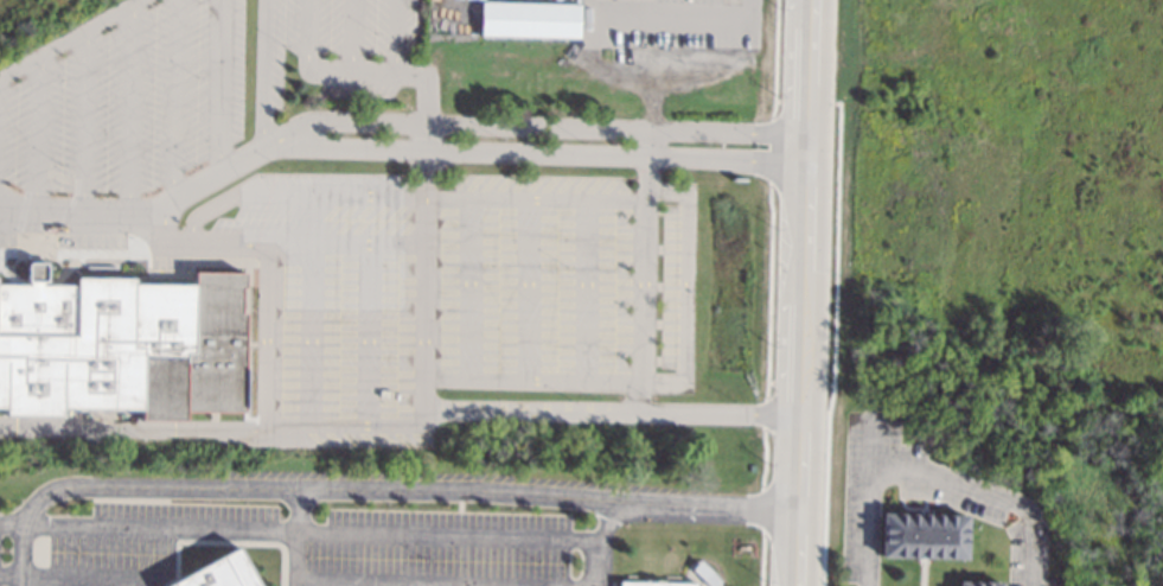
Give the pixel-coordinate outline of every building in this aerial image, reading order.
[(479,35),(578,38),(579,4),(480,2),(479,35)] [(7,407),(0,407),(0,284),(30,284),(30,281),(26,278),(26,266),(30,263),(43,263),(45,266),(45,279),(43,281),(43,285),(75,285),(75,278),(133,278),(133,284),(193,284),(193,272),(242,272),(241,410),(185,410),(185,420),(141,420),(141,407),(62,407),(62,414),(7,414),(7,407)] [(881,512),(966,514),(965,558),(925,556),(880,555),(881,512)] [(169,585),(254,585),(236,552),(169,585)] [(624,575),(622,585),(676,585),(624,575)]
